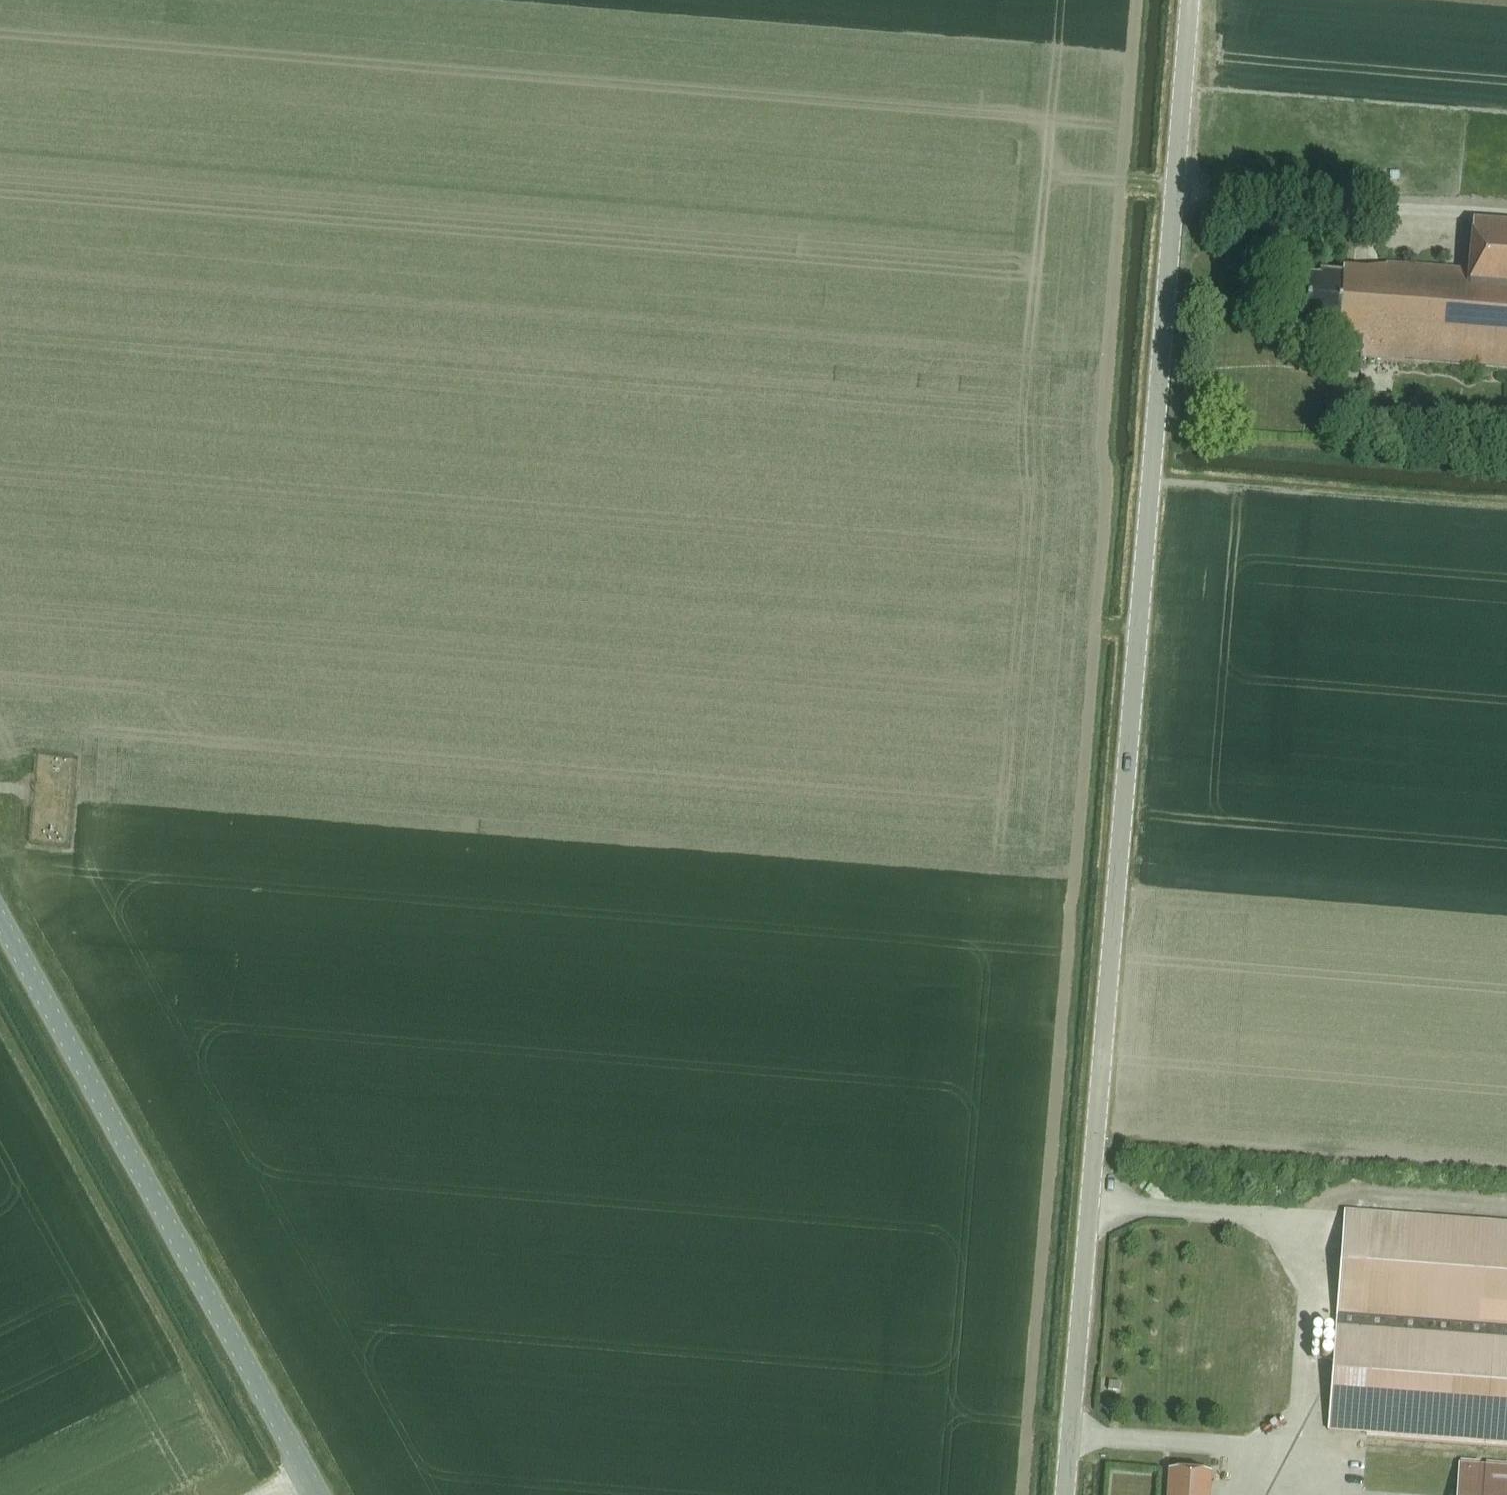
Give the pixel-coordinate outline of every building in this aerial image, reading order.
[(1473,222),(1468,274),(1386,266),(1384,270),(1365,271),(1344,269),(1343,278),(1322,276),(1322,281),(1294,278),(1289,334),(1316,337),(1316,340),(1338,342),(1337,353),(1362,355),(1362,361),(1506,374),(1506,225),(1473,222)] [(1347,1216),(1329,1434),(1506,1448),(1506,1228),(1347,1216)] [(1461,1469),(1459,1494),(1506,1494),(1506,1472),(1461,1469)] [(1211,1478),(1169,1475),(1168,1494),(1210,1494),(1211,1478)]
